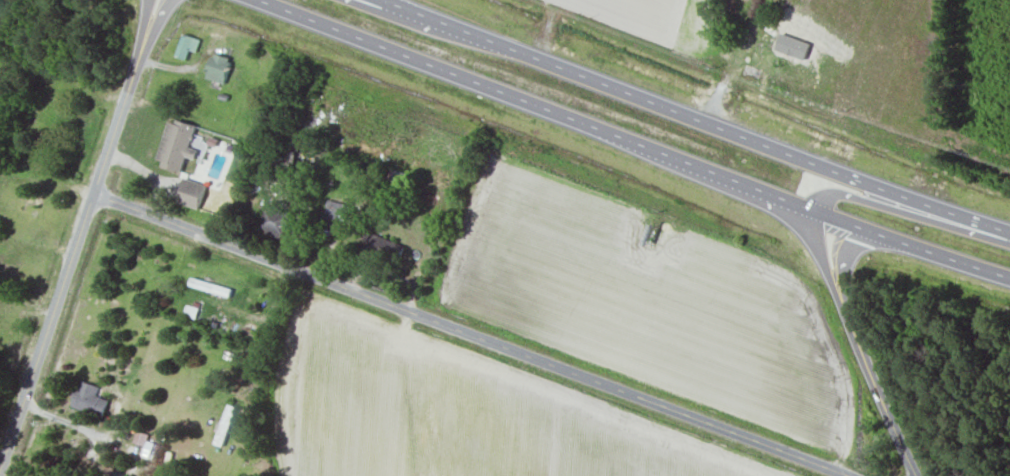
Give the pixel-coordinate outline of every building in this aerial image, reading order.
[(195,52),(199,41),(184,35),(175,57),(187,61),(191,51),(195,52)] [(734,42),(723,39),(718,59),(728,62),(734,42)] [(232,59),(214,54),(206,79),(224,84),(232,59)] [(156,165),(181,173),(195,127),(171,119),(156,165)] [(287,147),(267,142),(262,165),(283,169),(287,147)] [(206,186),(183,179),(176,203),(199,210),(206,186)] [(319,231),(342,236),(349,206),(326,200),(319,231)] [(257,233),(285,239),(290,217),(262,210),(257,233)] [(395,264),(403,247),(370,232),(362,249),(395,264)] [(229,297),(231,290),(192,278),(190,285),(229,297)] [(99,387),(80,381),(72,407),(103,416),(108,400),(96,396),(99,387)] [(156,446),(148,442),(142,455),(150,459),(156,446)]
